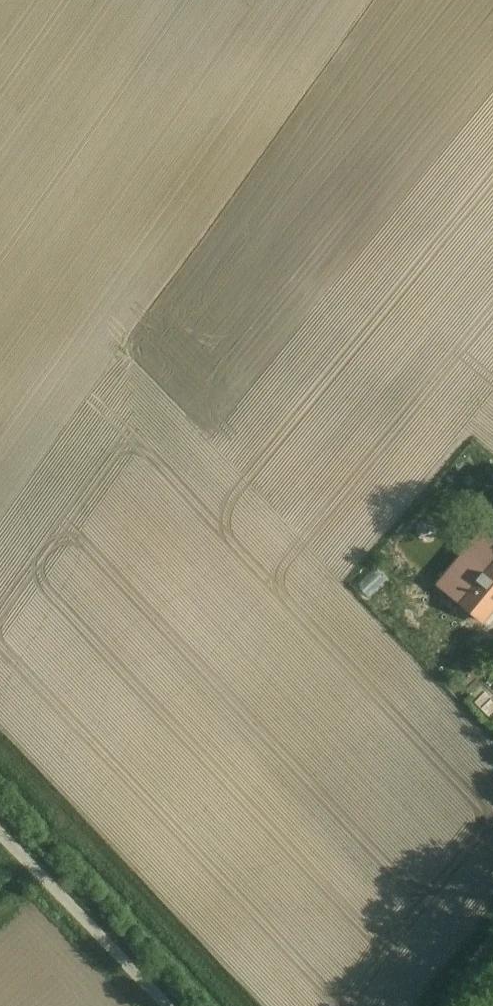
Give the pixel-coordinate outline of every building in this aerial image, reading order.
[(488,521),(443,575),(492,616),(492,525),(488,521)]
